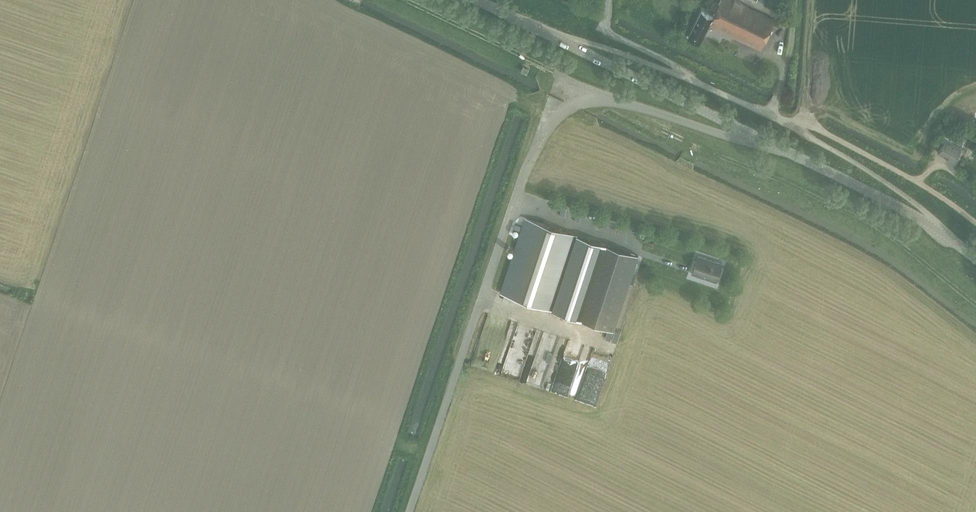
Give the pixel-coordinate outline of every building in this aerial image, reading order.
[(761,49),(771,28),(776,30),(781,20),(738,0),(721,0),(713,17),(701,12),(689,38),(701,43),(709,25),(761,49)] [(938,152),(955,161),(962,148),(961,147),(963,142),(957,139),(960,134),(946,127),(942,136),(946,138),(938,152)] [(578,236),(527,219),(502,293),(553,310),(578,236)] [(578,236),(553,310),(576,317),(601,243),(578,236)] [(601,243),(576,317),(614,330),(630,283),(632,276),(639,256),(601,243)] [(698,255),(693,273),(717,281),(723,263),(698,255)] [(608,329),(605,339),(610,341),(614,331),(608,329)] [(615,331),(611,341),(617,343),(620,333),(615,331)]
